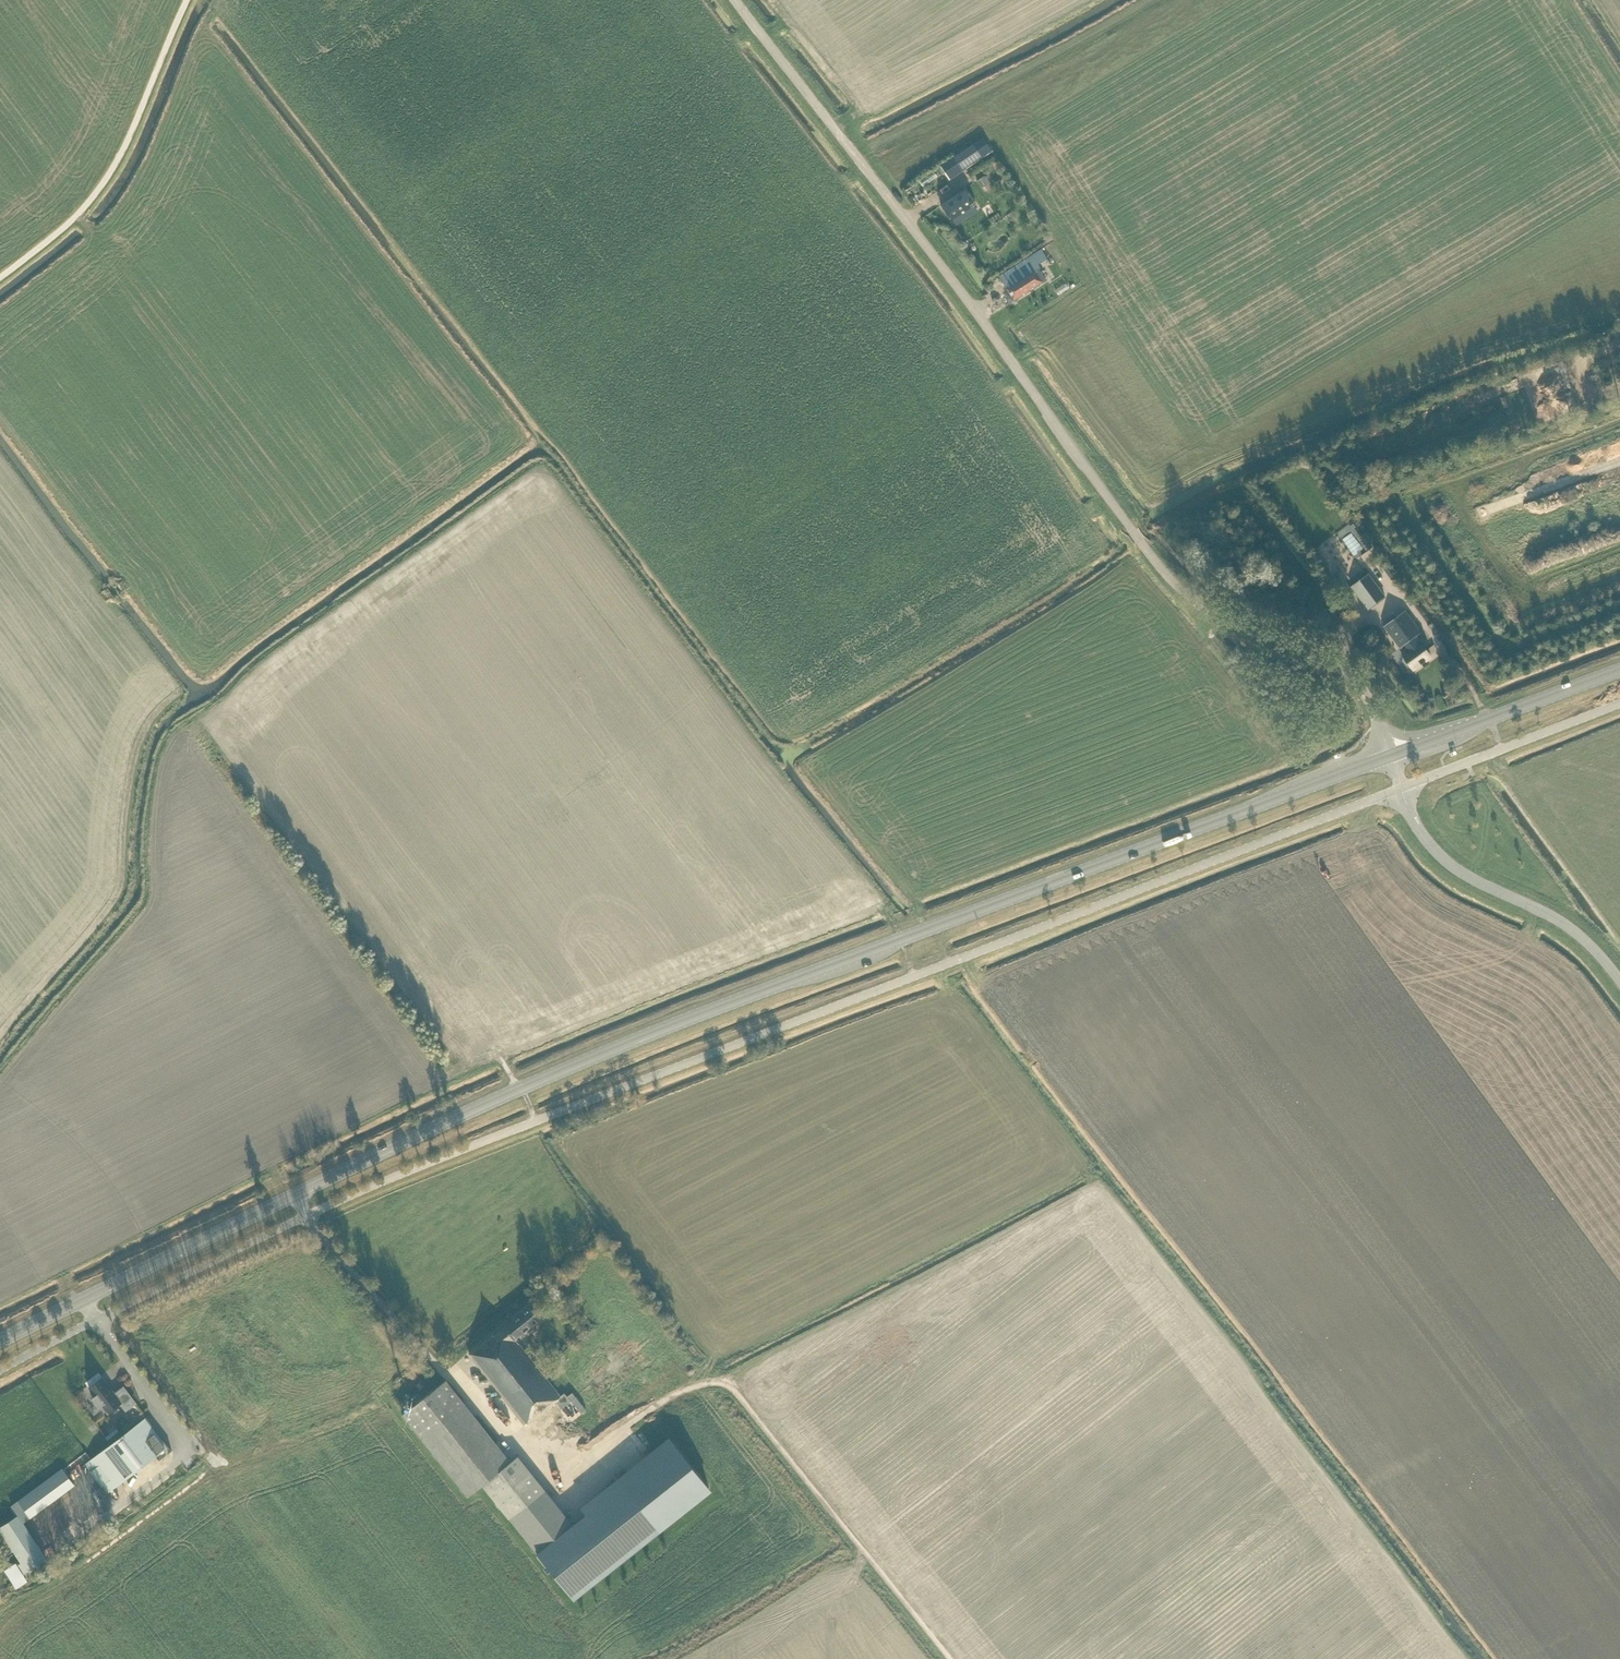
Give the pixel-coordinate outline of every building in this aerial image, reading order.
[(962,171),(982,158),(973,144),(953,157),(962,171)] [(964,189),(941,205),(953,223),(954,223),(956,226),(978,211),(976,207),(975,208),(974,207),(976,205),(964,189)] [(1046,278),(1037,266),(1048,259),(1041,249),(1031,256),(999,276),(1014,299),(1041,281),(1046,278)] [(1552,450),(1554,461),(1562,460),(1560,448),(1552,450)] [(1350,557),(1365,547),(1361,542),(1346,553),(1350,557)] [(1330,567),(1319,552),(1314,556),(1324,571),(1330,567)] [(1385,596),(1369,574),(1353,586),(1369,608),(1385,596)] [(1422,630),(1407,609),(1386,625),(1401,646),(1402,645),(1407,652),(1405,654),(1406,656),(1405,657),(1404,659),(1410,666),(1412,667),(1413,666),(1415,667),(1432,655),(1422,641),(1422,642),(1416,635),(1422,630)] [(561,1408),(571,1401),(564,1393),(560,1396),(515,1339),(540,1319),(529,1307),(503,1327),(504,1328),(494,1336),(493,1335),(469,1354),(525,1424),(555,1401),(561,1408)] [(89,1388),(95,1396),(92,1398),(99,1407),(102,1405),(108,1413),(121,1403),(126,1410),(135,1403),(123,1388),(115,1394),(102,1377),(89,1388)] [(402,1414),(467,1496),(482,1484),(509,1518),(536,1552),(571,1525),(517,1456),(510,1462),(446,1380),(402,1414)] [(88,1471),(77,1479),(100,1509),(110,1501),(112,1500),(107,1493),(136,1471),(168,1447),(168,1446),(146,1416),(85,1463),(90,1470),(88,1471)] [(674,1444),(536,1553),(572,1597),(709,1488),(674,1444)] [(64,1470),(28,1496),(39,1511),(75,1485),(64,1470)] [(21,1562),(18,1564),(24,1574),(47,1558),(19,1515),(0,1527),(0,1530),(21,1562)] [(11,1581),(23,1574),(16,1563),(5,1570),(11,1581)]
